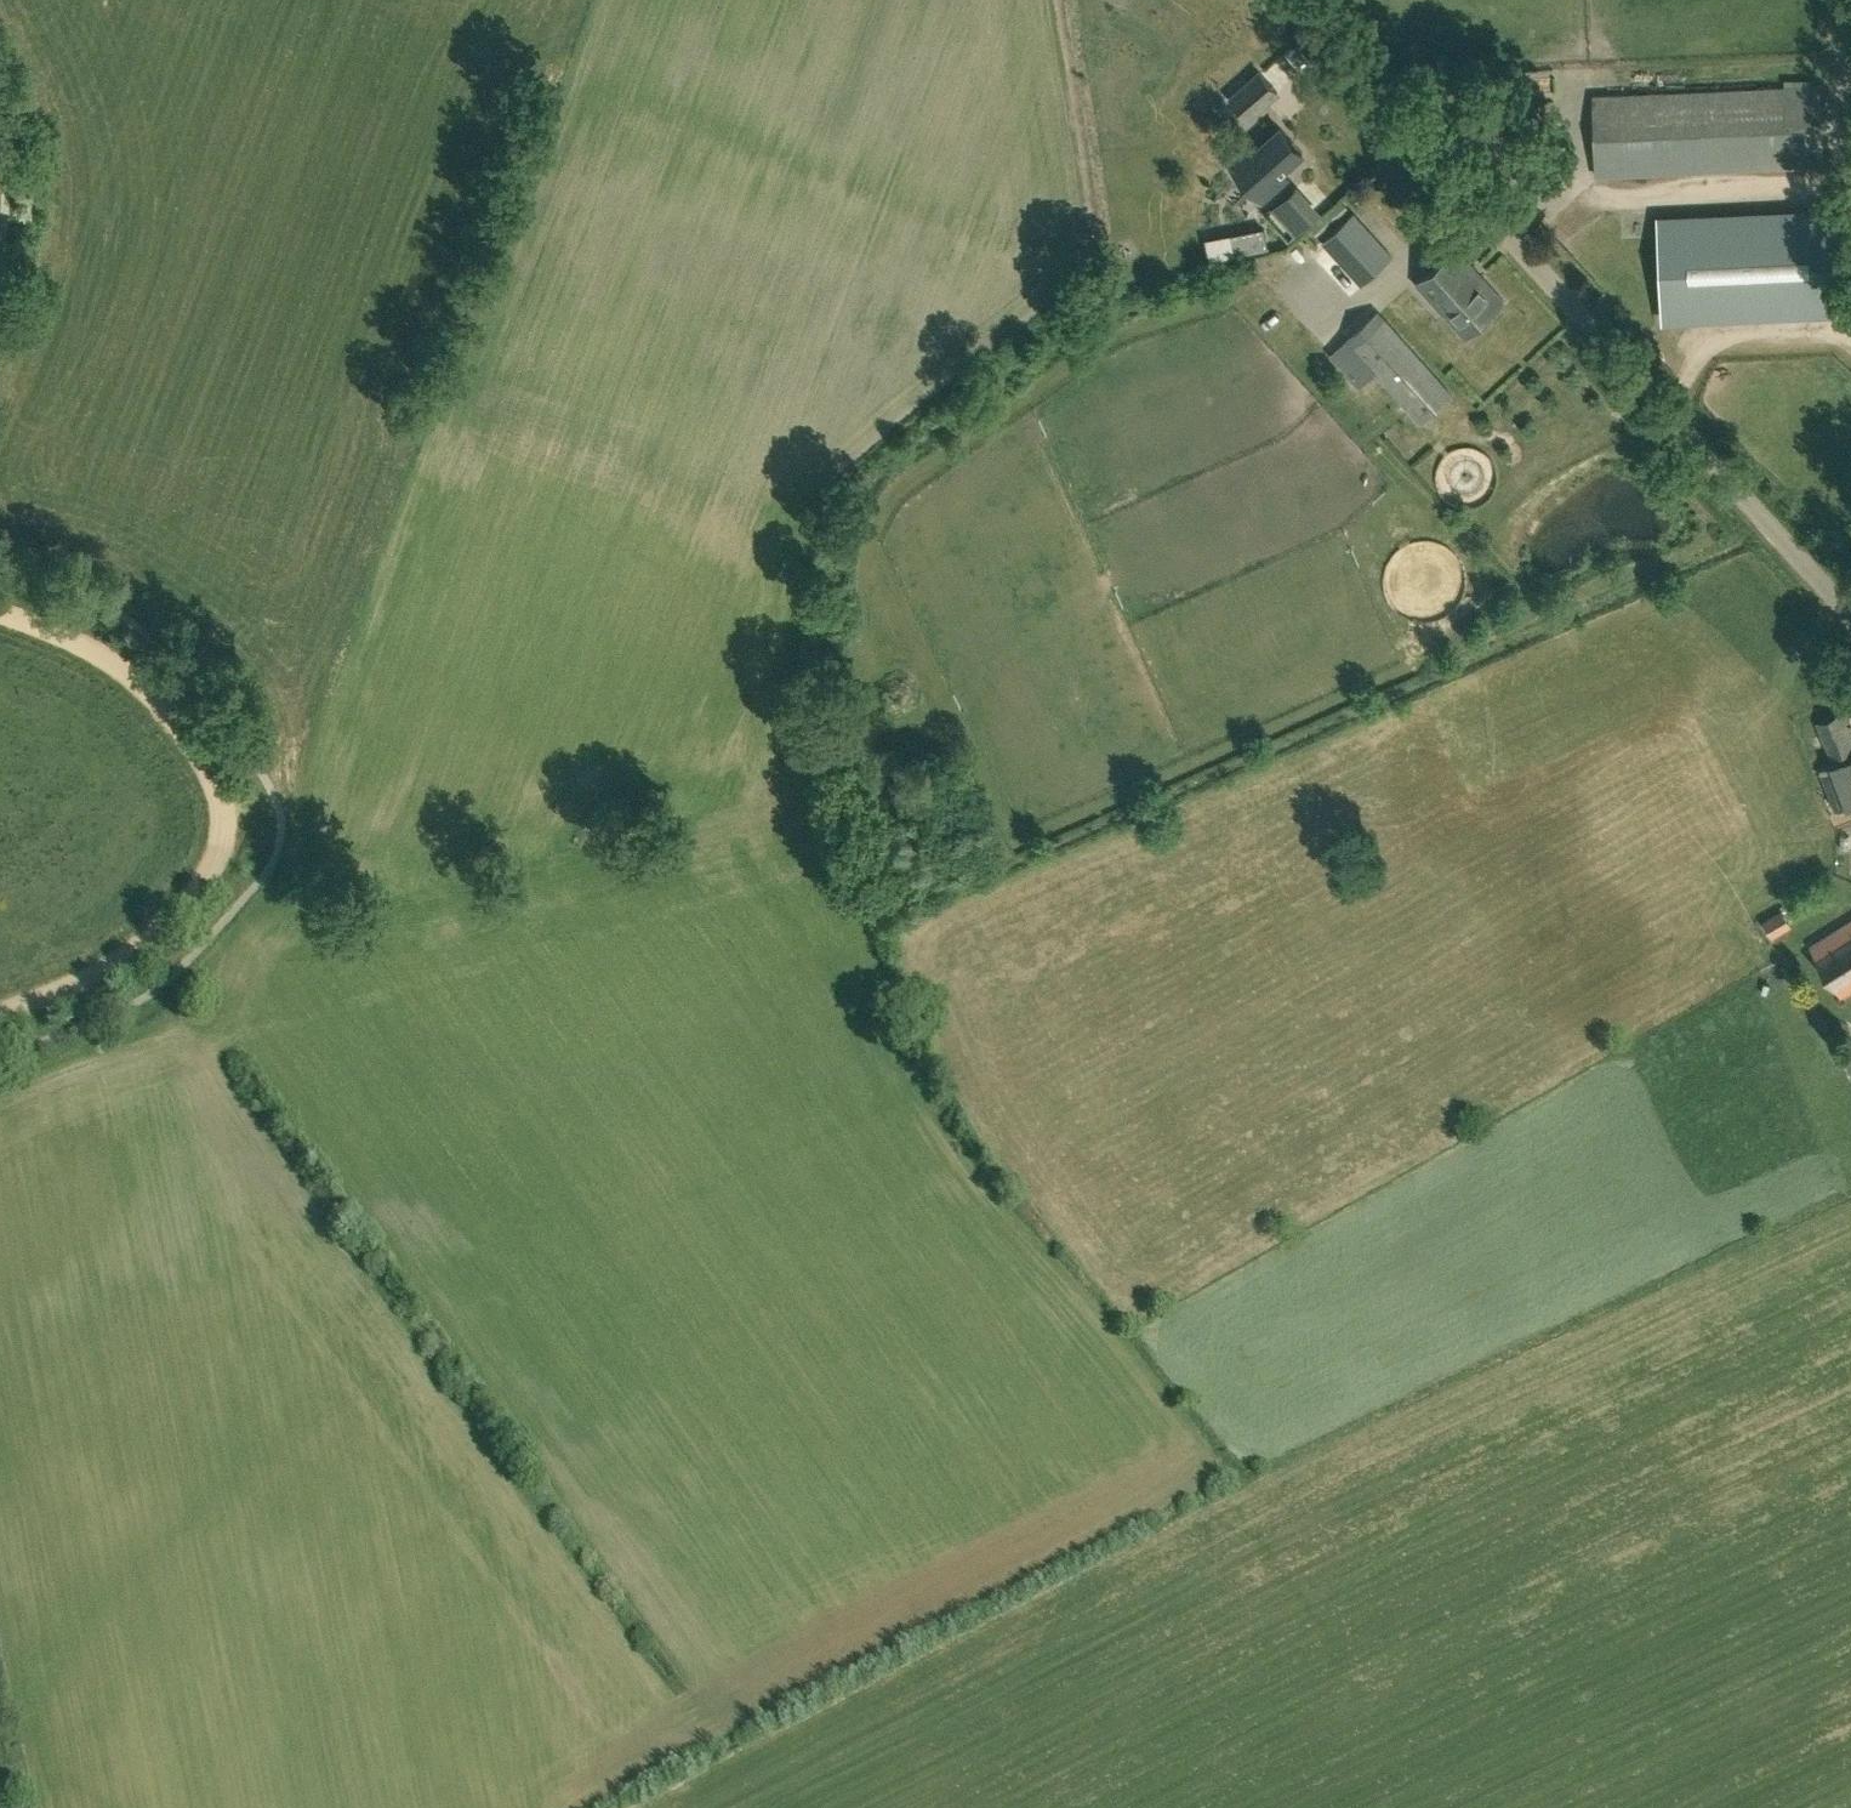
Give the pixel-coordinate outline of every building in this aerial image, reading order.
[(1281,93),(1276,87),(1260,69),(1228,97),(1244,115),(1250,121),(1281,93)] [(1598,175),(1791,166),(1787,87),(1594,96),(1598,175)] [(1303,151),(1281,127),(1256,149),(1251,143),(1230,163),(1262,199),(1284,179),(1278,173),(1303,151)] [(1295,237),(1321,213),(1297,186),(1271,210),(1295,237)] [(1244,211),(1219,214),(1223,249),(1249,245),(1244,211)] [(1833,211),(1660,219),(1665,320),(1838,312),(1833,211)] [(1361,284),(1391,257),(1353,214),(1323,241),(1361,284)] [(1465,336),(1503,301),(1455,248),(1417,283),(1465,336)] [(1457,428),(1438,407),(1451,395),(1377,311),(1347,338),(1420,422),(1421,422),(1439,443),(1457,428)] [(1842,712),(1816,723),(1831,764),(1818,770),(1833,813),(1847,807),(1850,805),(1850,734),(1842,712)] [(1772,936),(1791,924),(1781,909),(1763,920),(1772,936)] [(1850,991),(1850,922),(1811,948),(1842,997),(1850,991)]
